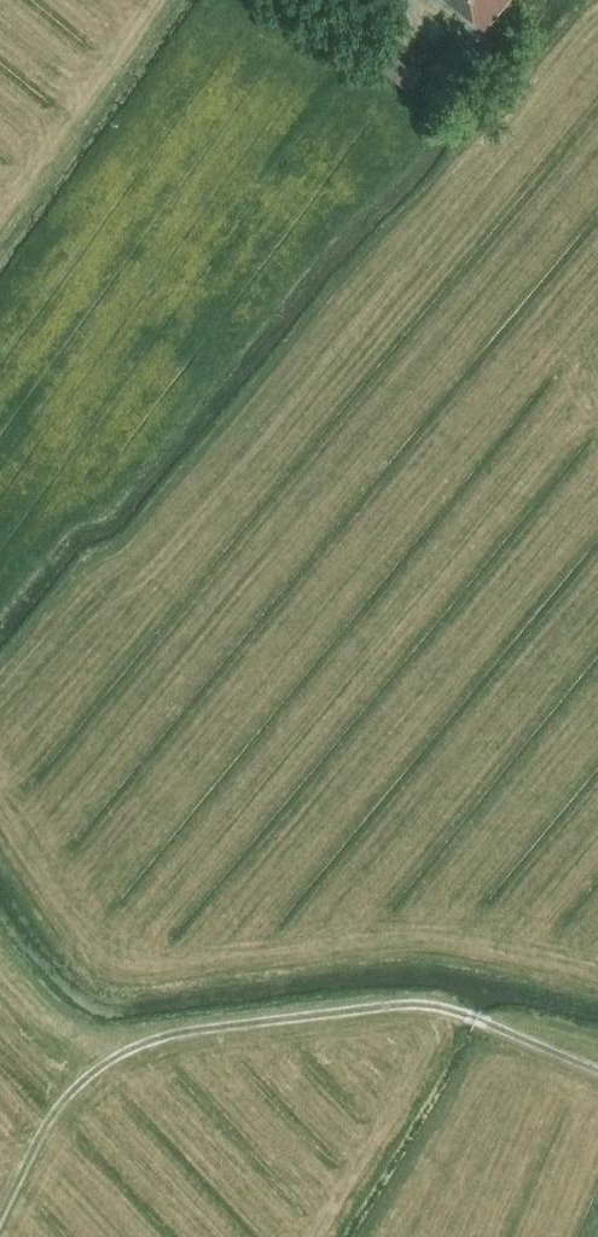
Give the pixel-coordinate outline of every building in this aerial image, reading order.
[(508,0),(446,0),(445,1),(483,31),(508,0)] [(452,97),(484,59),(456,36),(425,73),(430,77),(423,86),(443,102),(450,94),(452,97)] [(406,92),(422,73),(410,64),(408,66),(393,54),(395,52),(377,37),(362,56),(406,92)]
